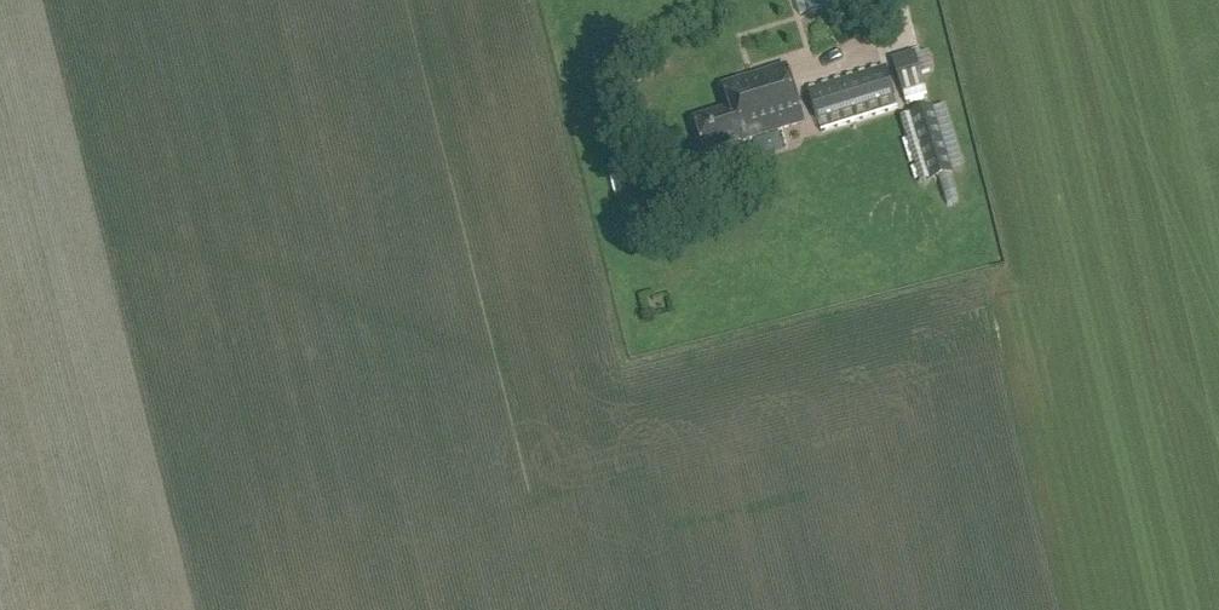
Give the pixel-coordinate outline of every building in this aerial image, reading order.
[(906,95),(929,88),(919,53),(895,60),(906,95)] [(743,155),(739,141),(800,123),(784,67),(722,85),(729,110),(694,120),(703,150),(717,145),(717,147),(718,147),(722,161),(730,165),(739,163),(743,155)] [(819,122),(900,97),(891,68),(810,93),(819,122)] [(934,180),(955,174),(935,109),(915,116),(934,180)]
